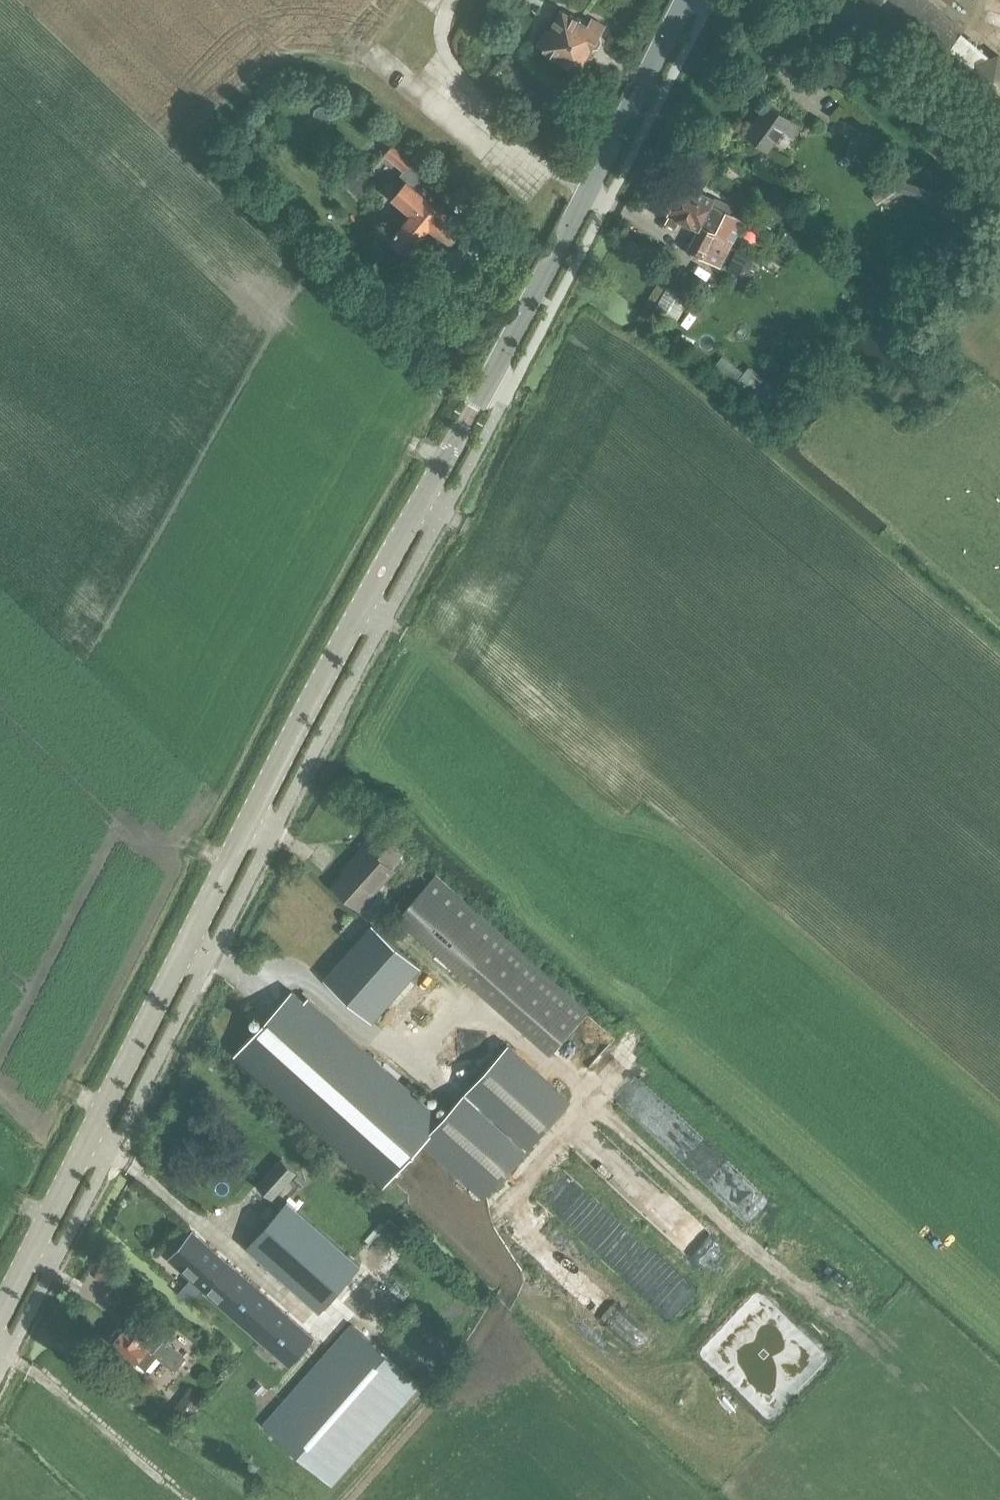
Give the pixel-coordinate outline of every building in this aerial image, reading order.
[(940,58),(965,29),(929,0),(868,0),(940,58)] [(588,24),(561,9),(550,29),(554,31),(544,48),(579,68),(591,47),(599,45),(602,39),(600,31),(604,24),(592,17),(588,24)] [(795,135),(802,125),(769,101),(745,133),(768,149),(784,128),(795,135)] [(425,194),(419,190),(433,173),(394,141),(383,154),(403,170),(399,175),(405,180),(396,192),(414,207),(386,241),(403,255),(429,224),(449,240),(461,226),(445,213),(447,211),(425,194)] [(872,188),(875,196),(897,188),(894,180),(872,188)] [(743,218),(712,202),(715,197),(683,182),(668,213),(669,214),(666,221),(676,227),(681,218),(698,228),(688,248),(720,265),(733,240),(729,238),(733,229),(737,231),(743,218)] [(667,285),(656,304),(678,316),(689,297),(667,285)] [(722,354),(711,366),(728,382),(740,370),(722,354)] [(769,401),(780,389),(751,362),(740,373),(769,401)] [(360,905),(395,869),(393,867),(404,854),(381,835),(370,848),(373,851),(340,889),(360,905)] [(551,1053),(591,1009),(438,873),(399,917),(551,1053)] [(373,1020),(385,1007),(421,966),(373,924),(325,977),(373,1020)] [(389,1182),(424,1143),(483,1197),(570,1099),(507,1042),(438,1120),(294,990),(241,1050),(389,1182)] [(274,1198),(298,1171),(284,1157),(259,1184),(274,1198)] [(322,1310),(362,1265),(288,1200),(248,1245),(322,1310)] [(292,1364),(316,1336),(194,1229),(169,1256),(292,1364)] [(166,1335),(137,1311),(124,1326),(118,1325),(111,1333),(113,1340),(146,1367),(158,1353),(176,1367),(186,1355),(165,1337),(166,1335)] [(332,1483),(422,1383),(354,1323),(266,1424),(332,1483)] [(179,1400),(195,1413),(203,1401),(188,1389),(179,1400)]
